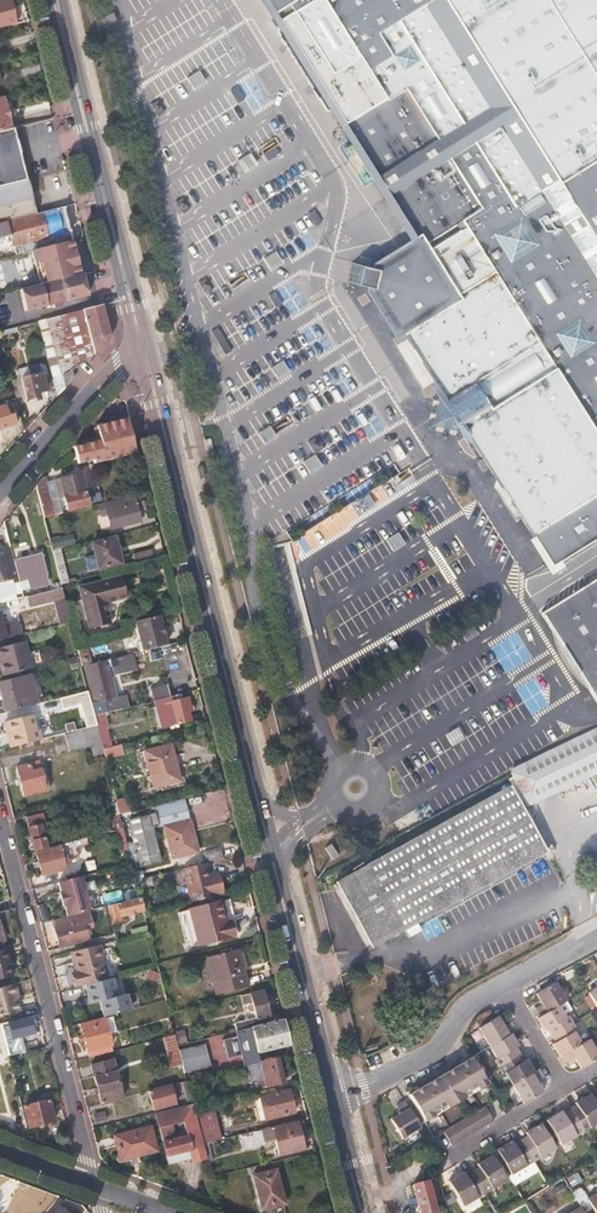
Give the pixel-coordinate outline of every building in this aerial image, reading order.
[(419,242),(402,253),(377,269),(356,265),(352,284),(373,289),(389,313),(410,344),(430,375),(433,373),(438,380),(435,382),(439,388),(436,403),(433,417),(430,431),(439,433),(452,437),(472,442),(476,449),(480,447),(551,562),(596,534),(596,0),(272,0),(284,18),(289,26),(280,32),(306,74),(328,109),(336,104),(349,124),(414,232),(419,242)] [(15,25),(9,3),(0,5),(0,29),(15,25)] [(0,97),(0,132),(11,129),(3,97),(0,97)] [(26,181),(12,129),(11,129),(0,132),(0,187),(26,181)] [(26,181),(0,187),(0,223),(37,214),(32,198),(28,199),(27,181),(26,181)] [(37,214),(0,223),(0,250),(12,247),(14,255),(71,240),(62,207),(37,214)] [(71,240),(29,251),(38,287),(81,276),(71,240)] [(38,287),(20,291),(26,312),(88,296),(83,275),(81,276),(38,287)] [(85,310),(80,311),(81,316),(83,315),(94,356),(94,358),(108,343),(110,333),(103,305),(85,310)] [(81,316),(80,311),(75,312),(46,320),(64,390),(72,382),(70,372),(94,356),(83,315),(81,316)] [(40,375),(21,380),(26,400),(37,398),(36,394),(44,392),(40,375)] [(0,408),(0,430),(15,426),(12,415),(15,414),(14,408),(6,410),(5,406),(0,408)] [(126,420),(124,411),(106,416),(108,425),(126,420)] [(135,451),(126,420),(108,425),(99,427),(103,442),(74,450),(78,466),(93,462),(135,451)] [(199,467),(197,468),(200,480),(206,479),(202,467),(199,467)] [(63,492),(68,511),(89,505),(81,475),(56,481),(60,493),(63,492)] [(51,500),(45,477),(36,487),(44,519),(54,516),(51,500)] [(140,522),(133,496),(101,505),(102,511),(112,509),(117,528),(140,522)] [(63,514),(59,499),(51,500),(54,516),(63,514)] [(335,511),(290,543),(301,557),(345,526),(335,511)] [(52,550),(90,541),(87,531),(50,540),(52,550)] [(91,545),(97,570),(121,564),(115,540),(91,545)] [(67,583),(59,551),(53,552),(61,585),(67,583)] [(134,560),(151,558),(150,551),(133,553),(134,560)] [(4,555),(0,556),(0,580),(6,577),(3,569),(9,566),(4,555)] [(49,586),(41,555),(14,562),(19,582),(26,580),(29,590),(49,586)] [(80,588),(90,628),(110,623),(105,603),(126,598),(121,578),(80,588)] [(542,613),(596,701),(596,579),(542,613)] [(23,598),(19,582),(12,584),(16,600),(23,598)] [(64,598),(62,588),(48,592),(51,602),(64,598)] [(51,602),(48,592),(28,597),(31,607),(51,602)] [(136,622),(143,652),(167,646),(159,616),(136,622)] [(85,644),(80,627),(72,629),(76,646),(85,644)] [(92,665),(88,648),(98,645),(97,641),(85,644),(76,646),(79,657),(82,668),(92,665)] [(25,642),(0,649),(0,667),(3,677),(32,670),(25,642)] [(112,701),(104,669),(133,662),(131,655),(92,665),(82,668),(88,692),(94,717),(106,714),(103,703),(112,701)] [(0,684),(0,691),(5,713),(36,705),(29,677),(0,684)] [(170,697),(167,686),(152,690),(155,701),(170,697)] [(190,720),(188,711),(191,710),(188,699),(171,703),(170,697),(155,701),(162,728),(190,720)] [(110,729),(106,714),(94,717),(97,726),(103,750),(111,748),(107,730),(110,729)] [(38,742),(32,718),(7,724),(14,748),(38,742)] [(103,750),(97,726),(66,734),(70,752),(90,747),(93,757),(104,754),(103,750)] [(510,771),(528,806),(596,773),(596,726),(510,771)] [(119,754),(117,746),(111,748),(103,750),(104,754),(105,757),(119,754)] [(145,752),(154,788),(180,782),(171,746),(145,752)] [(17,768),(24,796),(46,790),(39,762),(17,768)] [(510,788),(367,866),(403,933),(547,855),(510,788)] [(134,812),(133,805),(125,807),(124,801),(116,803),(119,816),(134,812)] [(119,816),(116,803),(101,807),(108,833),(123,829),(119,816)] [(41,825),(38,815),(26,818),(28,828),(41,825)] [(129,844),(135,867),(159,861),(151,828),(157,827),(154,815),(129,822),(134,842),(129,844)] [(165,827),(174,858),(197,852),(189,821),(165,827)] [(46,847),(41,825),(28,828),(34,850),(46,847)] [(89,843),(92,857),(112,852),(109,838),(89,843)] [(65,870),(58,846),(36,852),(42,876),(65,870)] [(223,896),(217,874),(209,876),(206,863),(183,869),(192,904),(223,896)] [(403,933),(367,866),(336,883),(372,950),(403,933)] [(65,906),(67,917),(80,913),(90,911),(81,877),(59,883),(61,893),(65,906)] [(153,886),(151,877),(136,881),(138,890),(153,886)] [(144,912),(140,898),(115,904),(119,919),(144,912)] [(238,935),(229,900),(221,902),(227,922),(230,922),(233,936),(238,935)] [(190,910),(198,945),(233,936),(230,922),(227,922),(221,902),(190,910)] [(198,945),(190,910),(184,912),(193,946),(198,945)] [(87,940),(80,913),(67,917),(53,920),(60,947),(87,940)] [(73,974),(76,989),(78,988),(105,981),(108,981),(99,946),(73,953),(79,972),(73,974)] [(11,982),(8,953),(0,953),(0,982),(11,982)] [(208,959),(216,993),(247,986),(244,974),(237,976),(231,953),(208,959)] [(72,989),(70,971),(58,972),(60,991),(72,989)] [(105,981),(78,988),(82,1002),(80,1002),(81,1008),(83,1008),(87,1021),(113,1015),(105,981)] [(538,1016),(558,1004),(565,1000),(554,981),(534,992),(540,1003),(533,1008),(538,1016)] [(0,988),(0,1017),(19,1012),(15,997),(18,996),(14,984),(0,988)] [(586,992),(595,1008),(596,1011),(596,986),(586,992)] [(270,1023),(262,991),(240,996),(243,1006),(251,1004),(255,1019),(235,1024),(237,1031),(270,1023)] [(564,1016),(558,1004),(538,1016),(535,1017),(543,1030),(545,1028),(549,1035),(572,1022),(567,1014),(564,1016)] [(486,1047),(508,1034),(514,1030),(508,1022),(501,1026),(495,1016),(491,1018),(475,1029),(486,1047)] [(32,1032),(28,1018),(8,1023),(12,1037),(32,1032)] [(111,1046),(104,1019),(81,1025),(88,1051),(111,1046)] [(288,1045),(282,1020),(270,1023),(237,1031),(236,1031),(243,1056),(256,1053),(288,1045)] [(576,1029),(572,1022),(549,1035),(553,1041),(551,1043),(558,1056),(560,1055),(580,1043),(573,1031),(576,1029)] [(418,1041),(413,1033),(398,1041),(404,1051),(415,1044),(415,1043),(418,1041)] [(516,1046),(508,1034),(486,1047),(493,1058),(491,1060),(495,1067),(518,1053),(514,1047),(516,1046)] [(580,1043),(560,1055),(566,1063),(573,1059),(579,1069),(596,1059),(596,1054),(588,1039),(580,1043)] [(7,1049),(27,1044),(27,1041),(6,1046),(7,1049)] [(29,1052),(27,1044),(7,1049),(9,1057),(29,1052)] [(112,1051),(111,1046),(88,1051),(89,1057),(112,1051)] [(209,1066),(204,1046),(179,1051),(184,1072),(209,1066)] [(258,1062),(256,1053),(243,1056),(245,1066),(258,1062)] [(501,1072),(509,1084),(532,1071),(524,1059),(522,1060),(518,1053),(495,1067),(499,1073),(501,1072)] [(283,1083),(277,1058),(259,1062),(266,1088),(283,1083)] [(123,1100),(113,1059),(91,1064),(101,1106),(123,1100)] [(413,1095),(408,1098),(423,1121),(431,1116),(430,1114),(440,1107),(442,1110),(465,1095),(464,1093),(474,1086),(476,1089),(486,1083),(481,1075),(472,1059),(466,1063),(464,1060),(443,1073),(445,1075),(434,1082),(433,1080),(411,1092),(413,1095)] [(532,1071),(509,1084),(521,1103),(540,1091),(534,1081),(542,1076),(537,1068),(532,1071)] [(288,1090),(260,1097),(266,1120),(294,1113),(288,1090)] [(569,1109),(581,1130),(596,1120),(596,1107),(588,1092),(573,1100),(576,1105),(569,1109)] [(419,1128),(402,1101),(394,1107),(399,1114),(389,1120),(401,1139),(419,1128)] [(24,1108),(29,1127),(54,1121),(50,1102),(24,1108)] [(202,1144),(194,1112),(192,1104),(154,1113),(165,1156),(166,1160),(170,1159),(171,1164),(192,1159),(193,1162),(206,1159),(202,1144)] [(492,1120),(483,1106),(441,1132),(450,1145),(492,1120)] [(200,1110),(204,1143),(219,1141),(215,1108),(200,1110)] [(581,1130),(569,1109),(562,1113),(560,1109),(543,1118),(559,1143),(581,1130)] [(519,1138),(532,1160),(554,1146),(538,1121),(523,1130),(525,1135),(519,1138)] [(275,1140),(279,1155),(304,1149),(297,1123),(261,1132),(264,1143),(275,1140)] [(114,1136),(118,1156),(130,1153),(131,1158),(156,1152),(149,1127),(114,1136)] [(532,1160),(519,1138),(513,1142),(511,1139),(494,1149),(509,1173),(532,1160)] [(477,1168),(470,1172),(482,1192),(505,1178),(490,1154),(474,1164),(477,1168)] [(253,1176),(262,1210),(284,1204),(275,1170),(253,1176)] [(482,1192),(470,1172),(464,1176),(461,1172),(446,1181),(461,1205),(482,1192)] [(435,1211),(432,1199),(438,1198),(434,1179),(413,1184),(420,1212),(426,1212),(435,1211)] [(582,1212),(583,1212),(596,1212),(596,1190),(584,1198),(590,1207),(582,1212)]
